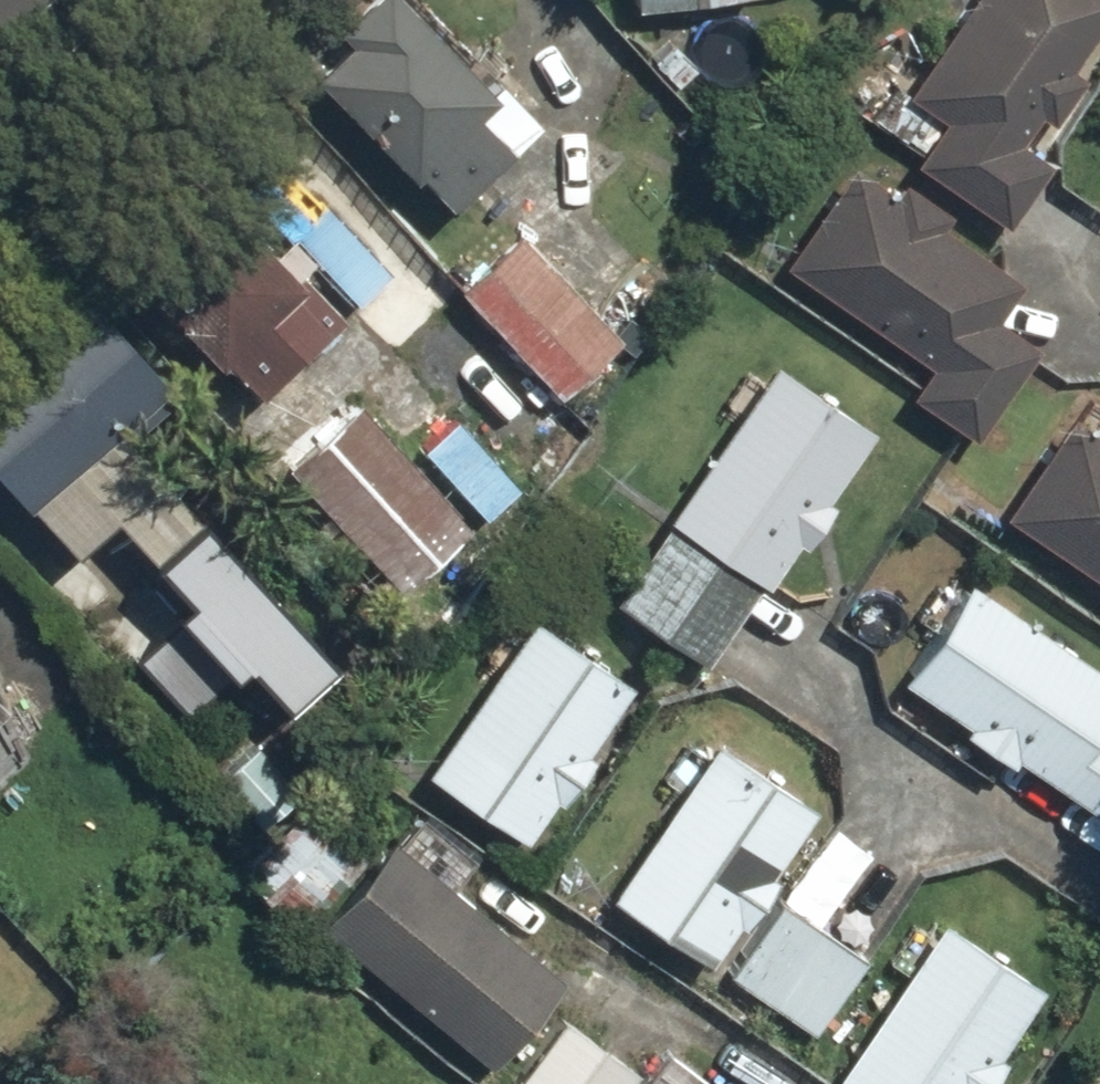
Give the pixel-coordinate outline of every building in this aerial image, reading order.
[(435,219),(529,132),(484,82),(472,93),(387,0),(358,0),(316,38),(331,54),(297,86),(390,188),(399,180),(435,219)] [(743,0),(616,0),(618,12),(743,0)] [(894,96),(926,119),(894,164),(989,234),(1038,167),(1011,147),(1029,122),(1044,133),(1082,81),(1063,67),(1099,16),(1099,0),(963,0),(894,96)] [(882,197),(839,167),(769,267),(914,369),(893,399),(961,446),(1028,351),(981,318),(1005,284),(924,227),(933,215),(890,185),(882,197)] [(387,279),(303,191),(259,233),(343,321),(387,279)] [(147,305),(238,405),(318,333),(198,200),(155,238),(185,271),(147,305)] [(514,235),(446,295),(544,407),(612,347),(514,235)] [(0,349),(0,507),(52,563),(90,527),(167,609),(153,623),(161,631),(121,667),(174,723),(225,675),(268,721),(317,674),(180,527),(188,519),(110,436),(156,393),(62,292),(0,349)] [(652,529),(749,595),(858,436),(761,370),(652,529)] [(341,407),(270,473),(387,598),(458,532),(341,407)] [(1096,443),(1058,416),(986,517),(1099,598),(1099,438),(1096,443)] [(749,595),(652,529),(597,609),(694,675),(749,595)] [(1099,835),(1099,740),(1085,729),(1099,708),(1099,686),(953,582),(883,681),(950,729),(945,736),(997,773),(1002,766),(1099,835)] [(573,758),(621,685),(520,618),(412,781),(511,847),(539,806),(548,811),(580,763),(573,758)] [(43,750),(0,709),(0,795),(43,750)] [(731,937),(765,885),(758,880),(803,812),(700,743),(596,900),(698,968),(722,931),(731,937)] [(457,1078),(537,994),(440,901),(471,869),(407,808),(296,924),(457,1078)] [(802,1042),(862,960),(773,894),(690,1007),(738,1042),(760,1012),(802,1042)] [(991,1066),(984,1061),(1033,988),(927,918),(817,1083),(980,1083),(991,1066)] [(555,1014),(502,1083),(622,1083),(631,1072),(555,1014)] [(657,1052),(635,1083),(698,1083),(700,1081),(657,1052)]
